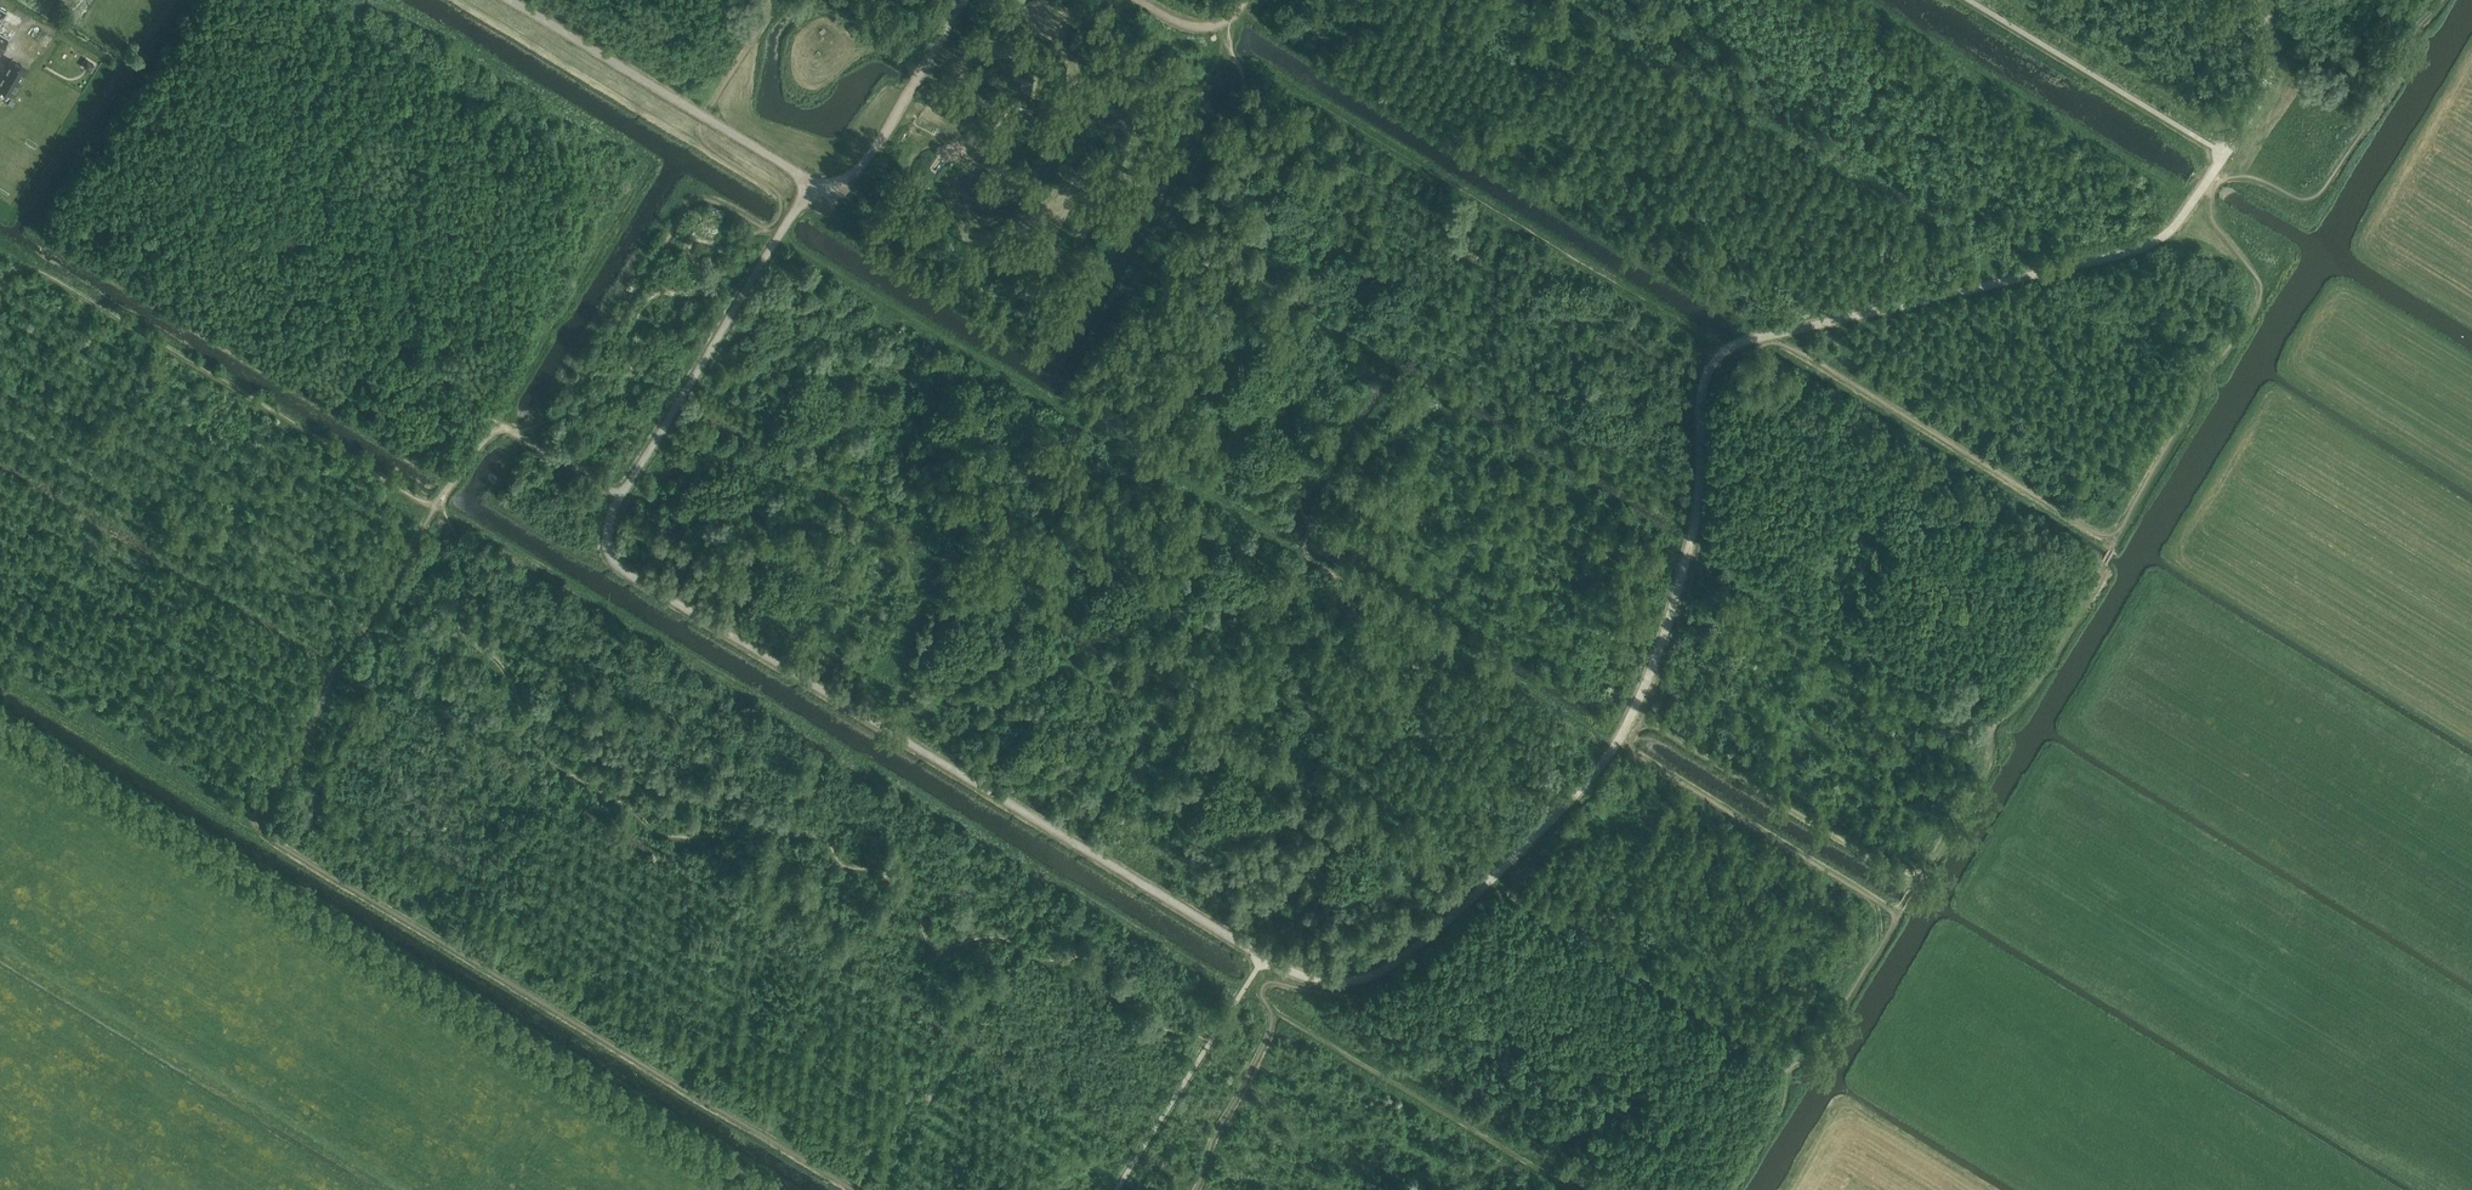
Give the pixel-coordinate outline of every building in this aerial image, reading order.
[(8,12),(0,7),(0,26),(8,12)] [(9,38),(0,32),(0,53),(9,38)] [(11,60),(0,79),(0,88),(13,95),(28,71),(11,60)] [(88,60),(84,67),(91,71),(95,64),(88,60)]
